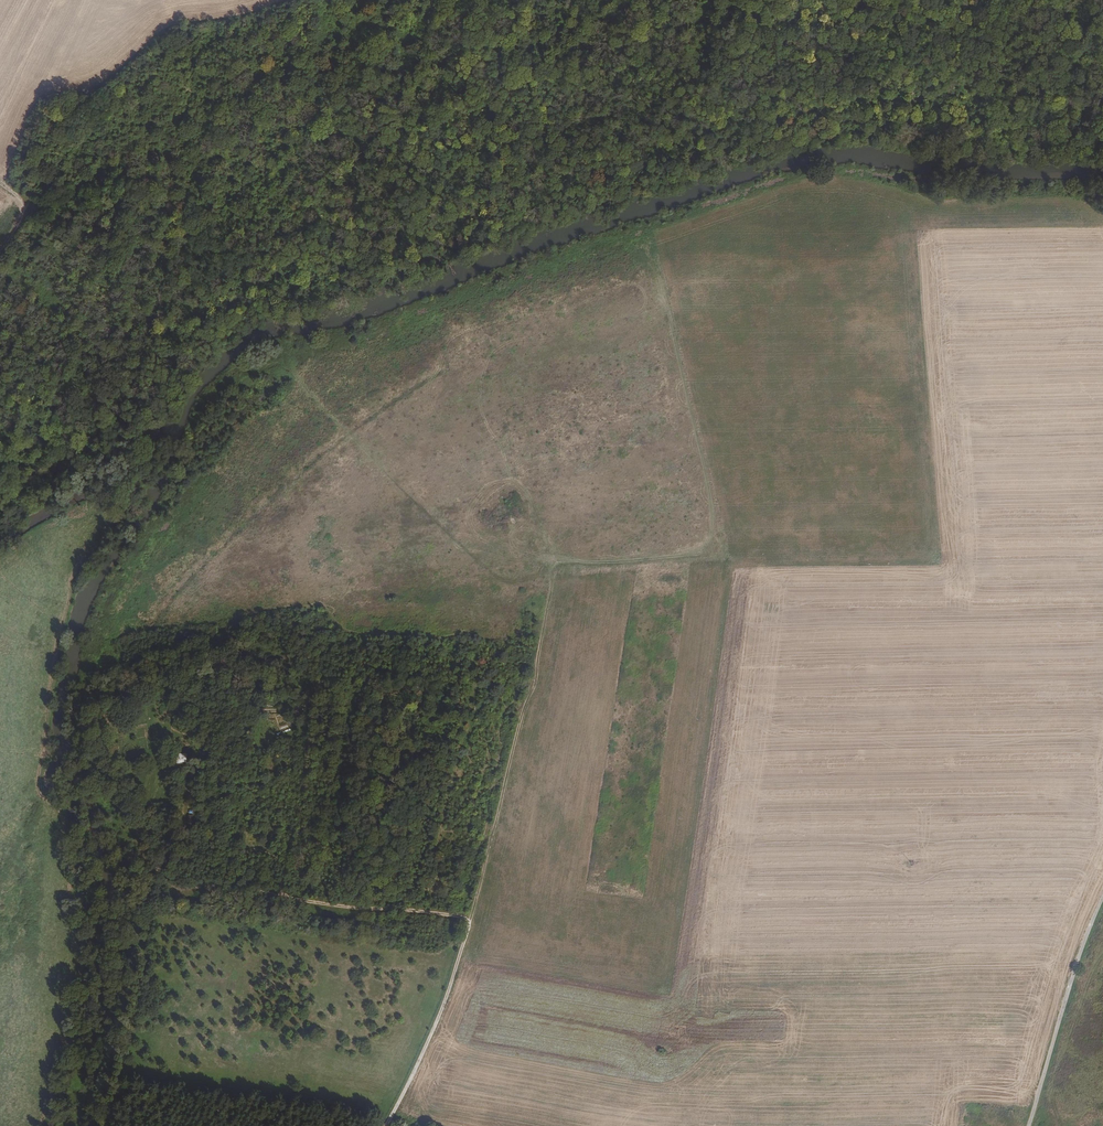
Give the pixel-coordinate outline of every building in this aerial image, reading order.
[(297,895),(304,896),(305,887),(298,886),(297,895)]
